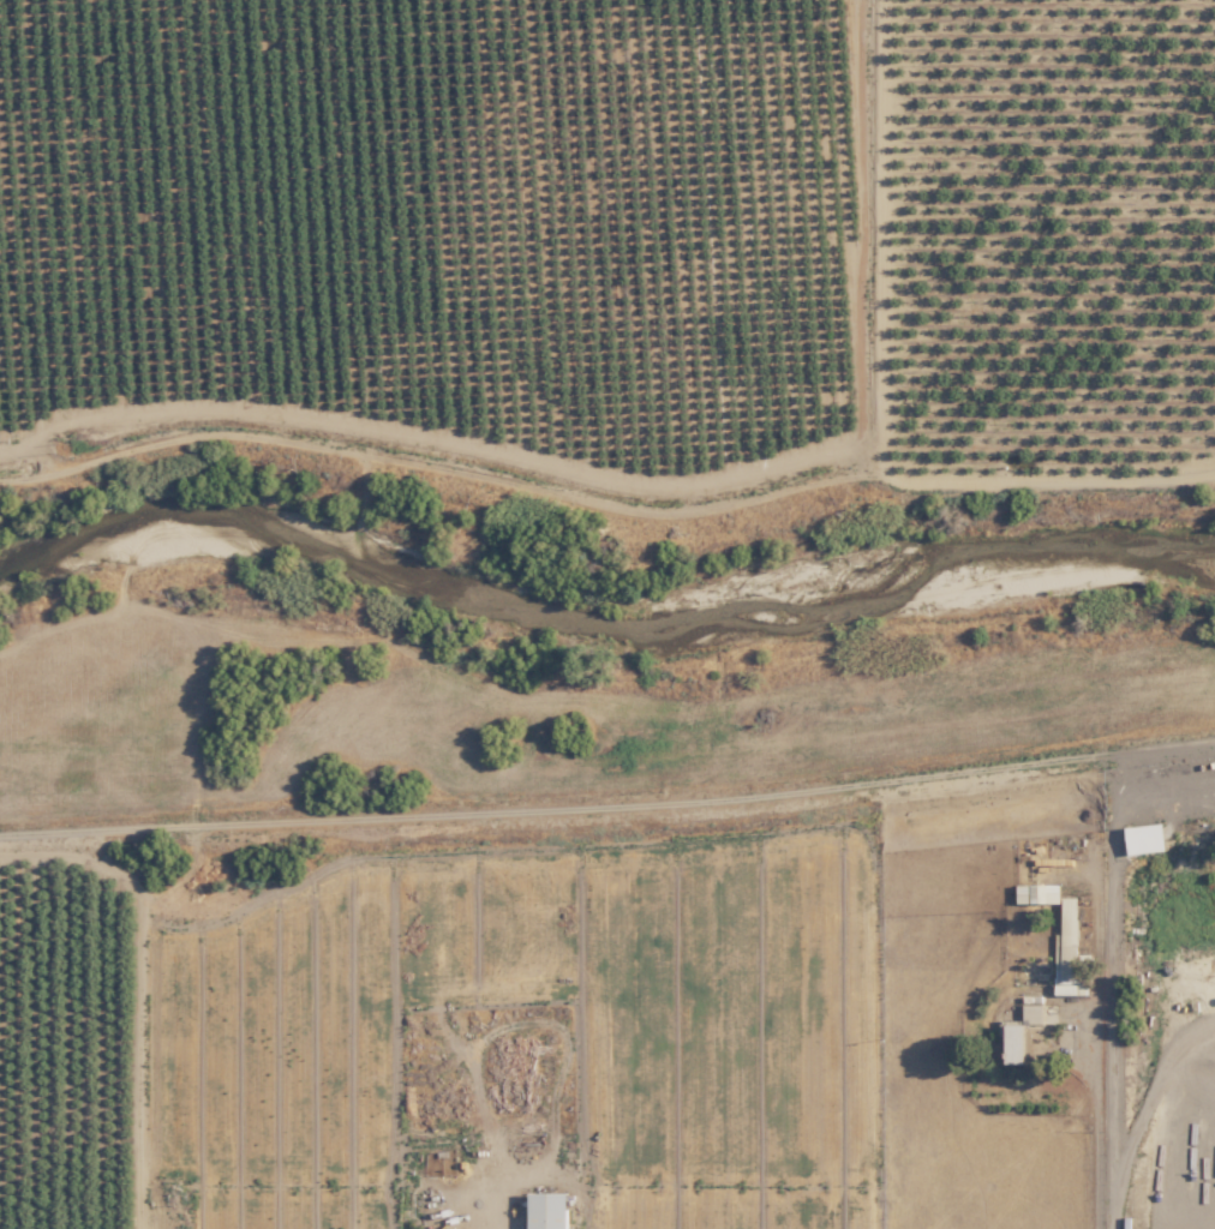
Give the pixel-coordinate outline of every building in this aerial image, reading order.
[(1125,825),(1128,853),(1166,850),(1164,822),(1125,825)] [(1060,902),(1060,883),(1017,884),(1017,902),(1060,902)] [(1054,994),(1087,994),(1088,972),(1077,971),(1078,896),(1061,896),(1061,933),(1054,933),(1054,955),(1055,955),(1054,994)] [(1042,1023),(1042,1003),(1023,1004),(1023,1023),(1042,1023)] [(1025,1063),(1024,1023),(1006,1023),(1006,1063),(1025,1063)] [(528,1191),(528,1228),(567,1228),(568,1192),(528,1191)]
